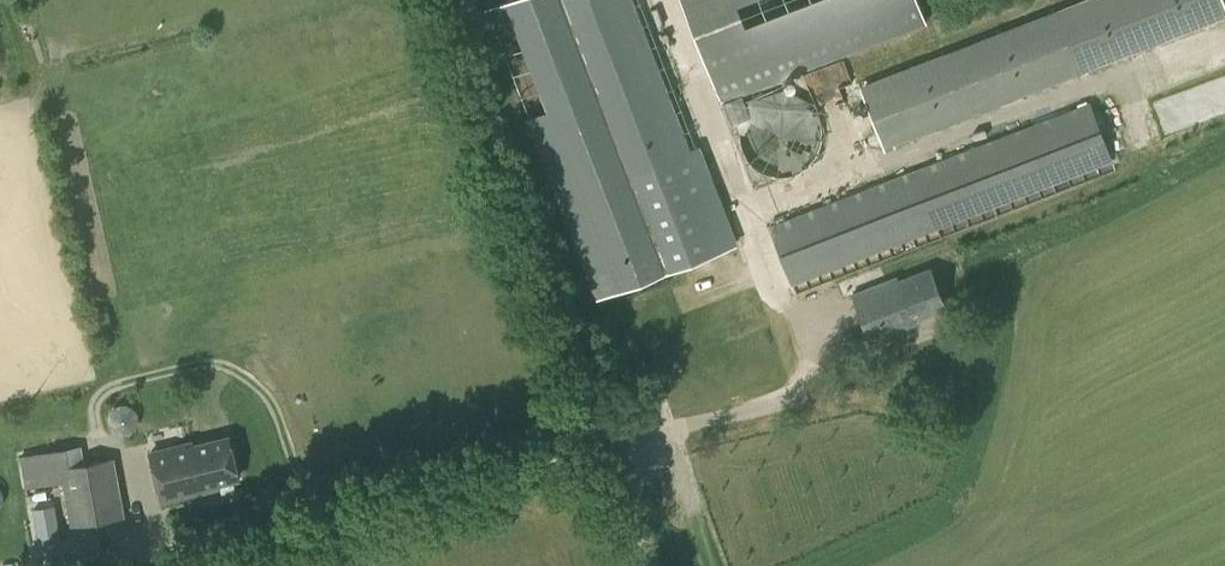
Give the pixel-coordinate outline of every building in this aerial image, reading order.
[(678,154),(618,0),(512,0),(484,11),(484,12),(503,5),(549,122),(530,129),(595,297),(669,268),(632,173),(678,154)] [(722,101),(926,22),(917,0),(683,0),(722,101)] [(1223,0),(1078,0),(861,85),(885,148),(1224,15),(1224,5),(1223,0)] [(816,104),(785,88),(749,100),(734,131),(745,165),(777,180),(811,169),(826,138),(816,104)] [(742,95),(722,102),(730,123),(739,119),(746,105),(742,95)] [(769,226),(791,284),(937,228),(1113,160),(1091,102),(769,226)] [(946,307),(931,268),(899,280),(897,277),(853,294),(871,340),(918,322),(916,319),(946,307)] [(191,467),(197,492),(206,490),(205,486),(238,478),(228,436),(195,445),(194,440),(191,441),(197,466),(191,467)] [(167,499),(197,492),(191,467),(197,466),(191,441),(155,450),(167,499)] [(114,457),(85,462),(60,467),(63,481),(71,526),(125,516),(114,457)] [(55,504),(33,508),(43,564),(104,553),(100,531),(61,538),(55,504)]
